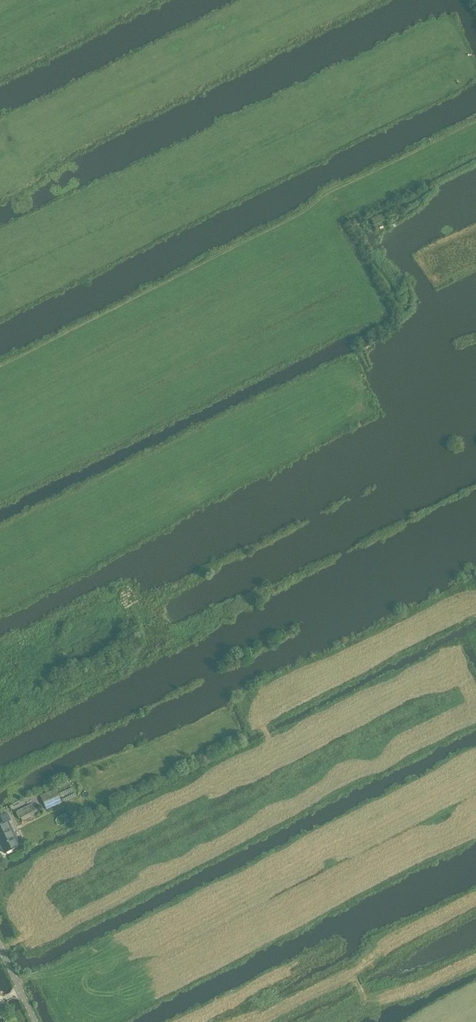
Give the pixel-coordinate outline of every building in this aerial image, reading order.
[(381,215),(371,219),(373,226),(384,222),(381,215)] [(46,810),(62,803),(55,788),(40,795),(46,810)] [(22,821),(38,813),(33,803),(17,811),(22,821)] [(8,822),(11,821),(7,814),(0,817),(0,843),(5,854),(20,847),(8,822)]
